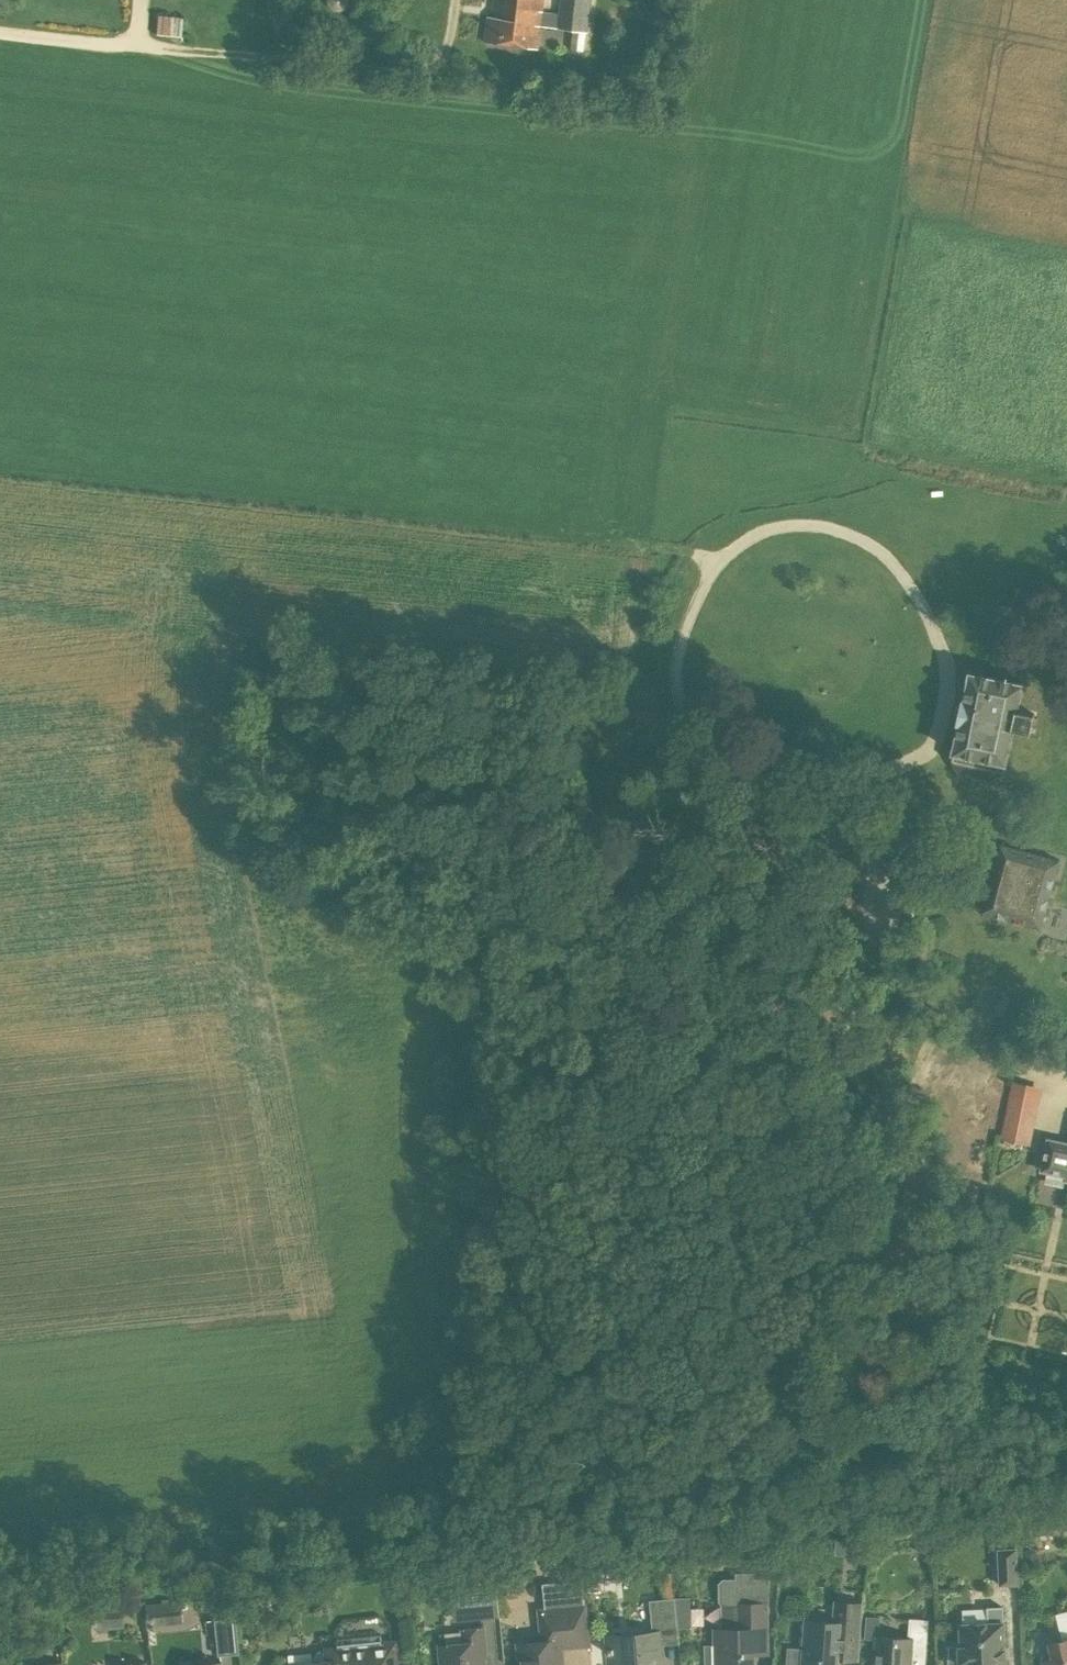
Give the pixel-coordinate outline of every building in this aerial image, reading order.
[(285,0),(267,0),(266,6),(283,10),(285,0)] [(542,11),(543,0),(492,0),(490,19),(486,18),(483,43),(537,50),(540,27),(588,33),(592,0),(561,0),(559,14),(542,11)] [(181,37),(182,18),(158,15),(156,34),(181,37)] [(1030,733),(1034,715),(1016,711),(1022,684),(968,673),(949,762),(960,774),(990,781),(1003,774),(1012,729),(1030,733)] [(1039,931),(1058,861),(998,844),(979,914),(1039,931)] [(1027,1138),(1038,1090),(1012,1084),(1001,1134),(1027,1138)] [(1049,1139),(1042,1170),(1066,1176),(1066,1144),(1049,1139)] [(850,1540),(850,1555),(864,1556),(865,1541),(850,1540)] [(999,1586),(1020,1585),(1018,1547),(998,1548),(999,1586)] [(666,1598),(675,1597),(672,1571),(663,1572),(666,1598)] [(736,1572),(736,1578),(723,1578),(719,1582),(719,1602),(722,1604),(733,1604),(733,1629),(713,1629),(714,1644),(705,1644),(705,1664),(754,1664),(754,1645),(770,1645),(769,1609),(765,1609),(765,1605),(770,1605),(769,1578),(756,1578),(755,1572),(736,1572)] [(583,1579),(542,1583),(546,1607),(537,1608),(541,1642),(521,1645),(523,1664),(566,1664),(565,1649),(592,1647),(587,1603),(585,1603),(583,1579)] [(496,1589),(451,1593),(453,1621),(499,1617),(496,1589)] [(650,1599),(652,1625),(676,1623),(677,1623),(675,1597),(666,1598),(650,1599)] [(863,1602),(834,1600),(832,1622),(806,1620),(804,1648),(787,1647),(787,1664),(838,1664),(840,1649),(861,1650),(863,1602)] [(146,1619),(174,1617),(172,1602),(145,1604),(146,1619)] [(96,1630),(124,1628),(122,1605),(94,1607),(96,1630)] [(1003,1607),(987,1607),(988,1623),(960,1624),(961,1644),(952,1644),(953,1664),(1006,1664),(1004,1622),(1003,1622),(1003,1607)] [(1056,1613),(1062,1641),(1050,1644),(1054,1660),(1043,1662),(1044,1664),(1066,1664),(1066,1611),(1056,1613)] [(880,1617),(866,1616),(865,1638),(879,1639),(880,1617)] [(220,1656),(239,1654),(235,1619),(235,1617),(216,1619),(220,1656)] [(881,1640),(880,1640),(878,1664),(926,1664),(929,1619),(909,1618),(908,1642),(881,1640)] [(19,1639),(39,1636),(38,1622),(18,1625),(19,1639)] [(487,1657),(489,1657),(486,1625),(460,1627),(461,1644),(440,1647),(442,1664),(488,1664),(487,1657)] [(603,1636),(605,1664),(666,1664),(664,1644),(662,1644),(661,1630),(653,1630),(653,1632),(603,1636)] [(381,1635),(338,1639),(339,1649),(319,1650),(314,1659),(315,1663),(299,1664),(395,1664),(394,1663),(397,1662),(395,1643),(382,1644),(381,1635)]
